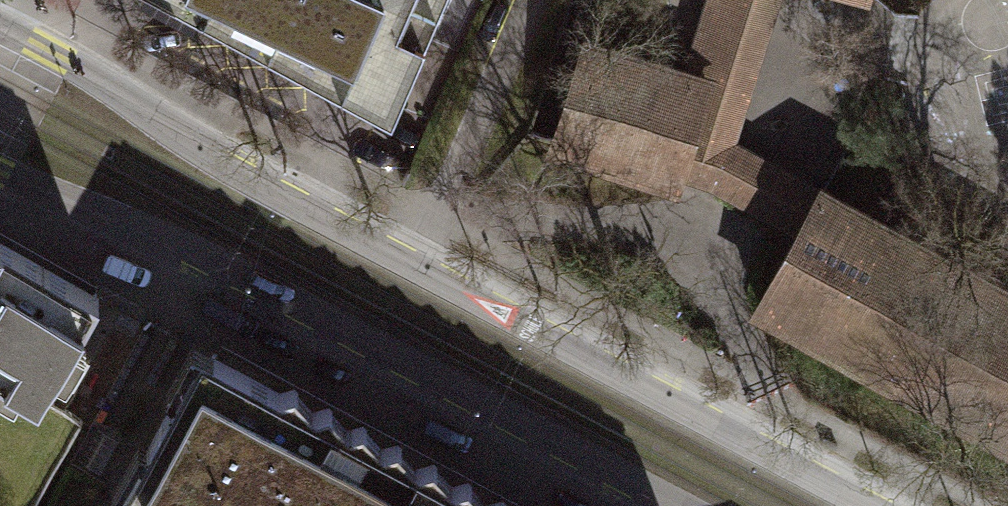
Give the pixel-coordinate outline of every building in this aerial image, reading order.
[(391,108),(438,0),(160,0),(192,17),(200,4),(221,15),(391,108)] [(771,0),(705,0),(681,73),(709,83),(681,169),(713,178),(802,226),(819,194),(725,143),(771,0)] [(709,83),(681,73),(586,43),(553,145),(556,146),(556,144),(674,183),(673,184),(677,185),(681,169),(709,83)] [(819,194),(802,226),(759,304),(1007,440),(1007,292),(821,192),(819,194)] [(7,401),(13,391),(29,400),(90,293),(0,242),(0,397),(7,401)] [(409,461),(405,462),(386,437),(370,442),(351,419),(336,424),(317,400),(301,405),(283,382),(270,385),(205,350),(178,401),(165,393),(137,445),(150,452),(123,502),(131,505),(385,505),(409,461)] [(409,461),(385,505),(501,505),(491,494),(475,499),(457,475),(441,480),(422,457),(409,461)]
